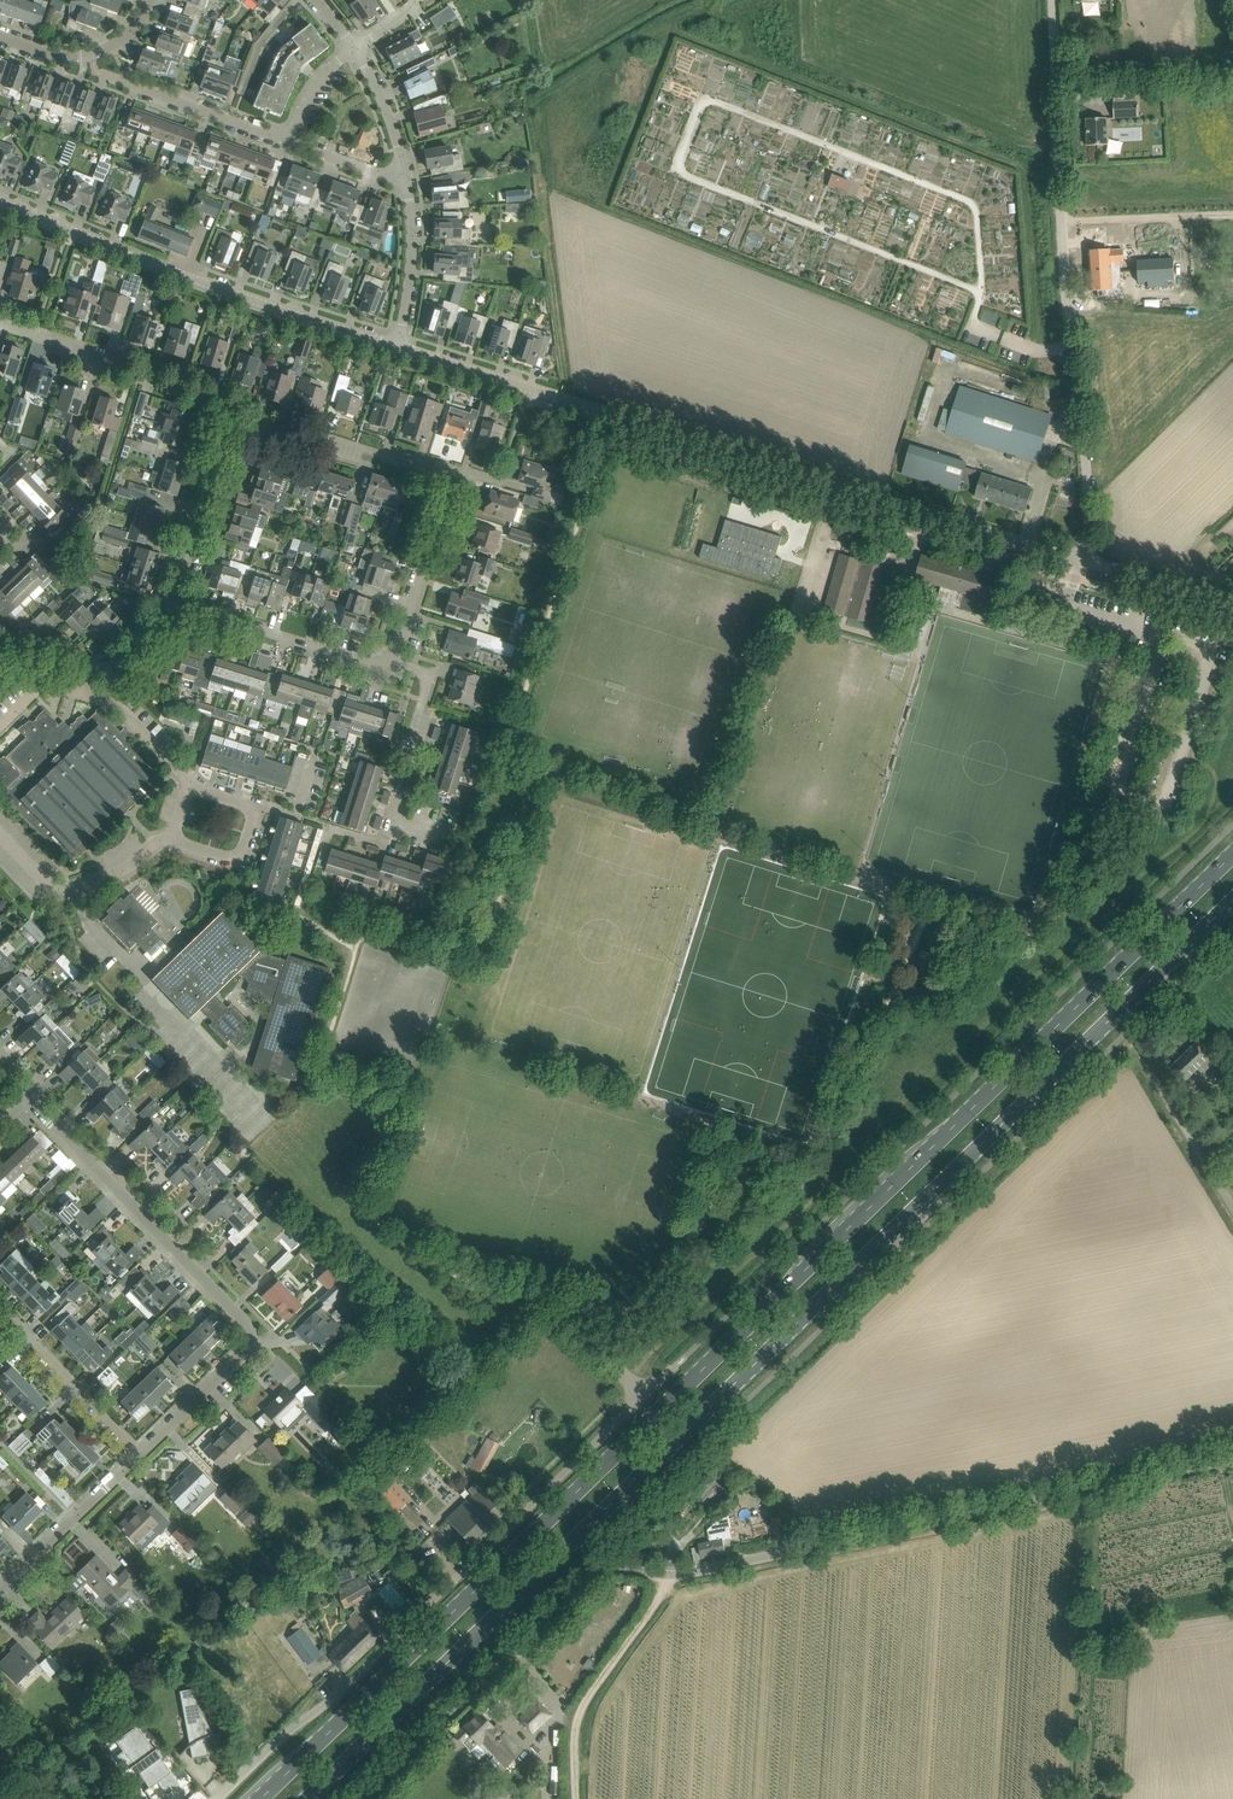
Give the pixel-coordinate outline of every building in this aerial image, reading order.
[(0,12),(0,14),(13,18),(19,0),(5,0),(0,12)] [(13,18),(25,23),(32,5),(25,2),(25,0),(19,0),(13,18)] [(70,5),(100,16),(101,17),(104,10),(117,14),(122,1),(120,0),(92,0),(71,1),(70,5)] [(190,3),(187,11),(201,16),(204,8),(197,6),(199,0),(181,0),(190,3)] [(257,5),(268,14),(264,20),(270,25),(279,13),(273,8),(280,0),(262,0),(257,5)] [(356,14),(362,23),(367,20),(369,21),(374,18),(374,16),(375,15),(372,10),(378,6),(373,0),(357,0),(358,1),(350,5),(351,6),(349,8),(354,16),(356,14)] [(39,7),(32,5),(25,23),(39,28),(48,2),(44,1),(39,7)] [(95,30),(100,16),(70,5),(69,19),(66,27),(80,32),(82,25),(95,30)] [(429,19),(435,27),(454,14),(449,6),(429,19)] [(279,13),(279,14),(283,17),(287,12),(283,8),(279,13)] [(177,31),(187,35),(187,34),(192,21),(198,23),(201,16),(187,11),(184,18),(170,13),(169,15),(167,14),(163,24),(166,24),(165,27),(177,31)] [(217,22),(213,31),(220,33),(223,25),(217,22)] [(255,100),(252,107),(264,111),(265,109),(269,111),(269,112),(280,117),(298,75),(299,73),(300,72),(301,70),(302,69),(303,67),(309,63),(328,48),(320,38),(320,39),(317,35),(310,25),(304,29),(285,44),(280,49),(275,55),(272,61),(271,63),(255,100)] [(422,38),(421,36),(418,29),(408,34),(409,37),(385,50),(394,69),(420,56),(413,42),(422,38)] [(187,35),(177,31),(174,39),(160,33),(159,36),(157,35),(153,44),(156,45),(155,47),(160,49),(159,49),(173,54),(183,57),(191,36),(187,34),(187,35)] [(252,34),(248,38),(254,43),(258,37),(255,34),(252,34)] [(259,37),(254,43),(259,46),(263,41),(259,37)] [(448,50),(451,56),(459,52),(456,46),(448,50)] [(1103,47),(1091,48),(1091,55),(1092,58),(1093,65),(1114,64),(1114,51),(1106,51),(1103,47)] [(183,57),(173,54),(159,49),(157,56),(143,51),(142,53),(139,52),(136,61),(138,62),(138,64),(149,69),(149,70),(156,73),(156,71),(166,75),(170,62),(180,65),(183,57)] [(203,91),(212,95),(224,64),(213,60),(216,52),(206,49),(198,71),(205,73),(200,87),(204,89),(203,91)] [(409,80),(403,83),(409,100),(436,89),(428,68),(436,64),(433,57),(406,71),(409,80)] [(224,64),(212,95),(221,98),(222,96),(227,97),(232,83),(239,85),(244,72),(237,69),(237,67),(224,62),(224,64)] [(8,95),(10,90),(18,93),(26,70),(23,68),(23,66),(18,64),(16,66),(13,65),(7,79),(1,77),(0,79),(0,92),(8,95)] [(44,101),(47,93),(52,79),(50,78),(51,76),(42,72),(41,75),(39,74),(34,88),(26,86),(27,83),(21,99),(29,102),(30,98),(43,103),(44,101)] [(62,118),(63,115),(65,108),(66,108),(68,101),(74,87),(71,86),(72,83),(63,80),(62,82),(60,82),(55,96),(47,93),(44,101),(43,103),(42,107),(50,110),(53,110),(55,115),(62,118)] [(65,108),(63,115),(84,122),(86,116),(87,116),(89,109),(95,94),(92,93),(93,91),(84,88),(83,90),(81,89),(76,104),(68,101),(66,108),(65,108)] [(442,118),(445,112),(444,107),(450,105),(447,94),(423,103),(425,111),(414,115),(419,136),(447,128),(444,120),(442,118)] [(86,116),(84,122),(92,125),(92,124),(106,129),(108,124),(109,120),(110,121),(113,114),(111,113),(116,102),(113,101),(114,98),(105,95),(104,98),(102,97),(97,111),(89,109),(87,116),(86,116)] [(1137,101),(1113,102),(1114,118),(1137,117),(1137,101)] [(125,128),(138,133),(145,113),(132,108),(128,119),(121,116),(116,130),(124,133),(125,128)] [(13,113),(4,110),(1,117),(10,120),(13,113)] [(158,117),(149,114),(145,113),(138,133),(151,137),(158,117)] [(151,137),(164,142),(171,122),(158,117),(151,137)] [(1086,119),(1087,146),(1108,145),(1106,118),(1086,119)] [(164,142),(177,147),(184,127),(171,122),(164,142)] [(193,142),(196,134),(197,131),(184,127),(177,147),(174,154),(186,159),(187,156),(195,159),(200,145),(193,142)] [(206,147),(200,145),(195,159),(192,166),(199,169),(200,166),(213,171),(216,161),(223,141),(210,136),(206,147)] [(216,161),(229,166),(236,146),(223,141),(216,161)] [(5,178),(6,174),(14,177),(21,159),(13,156),(14,155),(13,155),(15,148),(9,146),(6,152),(0,150),(0,177),(5,178)] [(249,150),(240,147),(236,146),(229,166),(227,171),(240,176),(242,170),(249,150)] [(449,148),(424,152),(427,168),(441,165),(442,173),(462,170),(460,155),(451,156),(449,148)] [(758,176),(768,153),(756,149),(753,157),(742,153),(737,167),(758,176)] [(242,170),(255,175),(262,155),(249,150),(242,170)] [(61,155),(58,163),(67,166),(70,159),(61,155)] [(135,161),(141,164),(143,158),(137,155),(135,161)] [(275,160),(266,156),(262,155),(255,175),(267,180),(266,184),(273,187),(278,173),(271,171),(275,160)] [(150,160),(143,158),(141,164),(147,166),(150,160)] [(135,175),(138,167),(122,161),(119,169),(135,175)] [(41,193),(43,188),(50,191),(57,173),(50,170),(33,163),(29,175),(27,174),(22,185),(41,193)] [(101,164),(94,180),(103,184),(106,176),(109,167),(101,164)] [(285,188),(298,193),(306,171),(296,167),(296,168),(292,167),(287,182),(279,180),(274,194),(282,197),(285,188)] [(161,169),(159,175),(166,177),(168,171),(161,169)] [(315,209),(317,203),(320,196),(320,194),(313,192),(319,176),(315,175),(315,174),(306,171),(298,193),(295,201),(315,209)] [(833,175),(828,186),(847,194),(851,182),(833,175)] [(88,206),(89,203),(95,188),(87,185),(88,185),(69,177),(65,188),(66,189),(62,201),(78,208),(80,203),(88,206)] [(325,204),(338,209),(340,203),(347,184),(338,181),(336,184),(332,183),(327,198),(320,196),(317,203),(315,209),(314,210),(322,213),(325,204)] [(340,203),(338,209),(336,215),(343,217),(344,221),(355,225),(356,223),(361,210),(353,208),(359,193),(355,191),(356,188),(347,184),(340,203)] [(468,207),(467,203),(466,192),(457,193),(456,184),(431,186),(432,202),(447,201),(447,209),(468,207)] [(211,194),(212,191),(213,188),(207,186),(205,192),(211,194)] [(100,190),(96,200),(97,200),(104,203),(103,205),(101,204),(97,215),(112,221),(115,223),(117,218),(124,221),(132,203),(124,200),(125,200),(109,193),(100,190)] [(225,196),(232,198),(234,192),(228,190),(225,196)] [(240,195),(234,192),(232,198),(238,201),(240,195)] [(221,204),(217,203),(203,197),(198,210),(216,217),(221,204)] [(396,209),(388,206),(388,205),(373,200),(368,213),(361,210),(356,223),(355,225),(353,230),(381,240),(384,231),(379,229),(386,211),(394,214),(396,209)] [(226,201),(222,211),(230,213),(233,204),(226,201)] [(525,204),(508,204),(508,212),(525,212),(525,204)] [(137,238),(170,251),(186,257),(193,238),(168,228),(171,223),(156,217),(160,210),(151,206),(145,219),(137,238)] [(443,221),(435,221),(435,237),(449,237),(449,245),(469,245),(469,230),(460,230),(460,221),(459,221),(459,213),(460,213),(460,212),(442,212),(442,213),(443,213),(443,221)] [(262,215),(257,230),(265,233),(270,218),(262,215)] [(240,248),(237,247),(238,244),(229,240),(231,235),(218,229),(211,246),(219,248),(214,262),(216,263),(215,265),(225,269),(226,267),(228,268),(232,259),(236,260),(240,248)] [(301,230),(297,239),(306,242),(309,233),(301,230)] [(7,255),(15,257),(20,241),(12,239),(7,255)] [(254,242),(248,258),(255,261),(250,274),(265,280),(274,257),(266,253),(268,248),(254,242)] [(1108,250),(1089,251),(1091,291),(1113,290),(1111,264),(1138,262),(1137,246),(1124,246),(1124,249),(1108,250)] [(447,273),(446,281),(456,282),(466,283),(471,284),(472,275),(468,275),(470,250),(452,248),(451,258),(435,256),(433,272),(447,273)] [(292,252),(284,271),(292,274),(287,287),(301,293),(311,269),(303,266),(306,257),(292,252)] [(16,280),(11,296),(31,303),(38,278),(24,274),(27,262),(14,258),(8,278),(16,280)] [(329,262),(321,283),(328,286),(323,299),(338,305),(347,281),(339,278),(343,268),(329,262)] [(1173,262),(1137,264),(1137,284),(1147,283),(1147,287),(1164,287),(1164,283),(1173,283),(1173,262)] [(1182,282),(1203,281),(1203,269),(1181,270),(1182,282)] [(138,291),(142,278),(131,273),(128,283),(127,288),(138,291)] [(365,275),(358,294),(365,297),(360,311),(375,316),(384,293),(376,290),(380,281),(365,275)] [(134,303),(137,295),(138,291),(127,288),(128,283),(124,282),(121,291),(121,290),(119,296),(109,293),(105,308),(103,307),(97,324),(118,330),(128,299),(134,301),(134,303)] [(456,282),(454,288),(463,291),(466,283),(456,282)] [(95,305),(101,288),(85,283),(82,292),(73,289),(65,314),(67,315),(67,314),(83,319),(88,303),(95,305)] [(1183,291),(1158,293),(1159,302),(1184,300),(1183,291)] [(137,295),(134,303),(132,312),(140,314),(145,297),(137,295)] [(444,301),(441,310),(433,308),(434,305),(427,304),(423,321),(428,323),(425,332),(440,337),(445,323),(452,326),(454,322),(456,315),(459,306),(444,301)] [(234,322),(229,338),(236,340),(243,317),(233,314),(231,321),(234,322)] [(461,324),(455,341),(470,346),(475,333),(482,335),(487,319),(473,314),(471,320),(463,317),(461,324)] [(456,315),(454,322),(461,324),(463,317),(456,315)] [(138,316),(130,341),(150,348),(154,336),(159,338),(161,336),(164,328),(163,325),(158,323),(158,322),(138,316)] [(487,345),(485,351),(500,356),(505,342),(512,345),(518,325),(504,320),(501,329),(493,327),(492,331),(486,329),(482,344),(487,345)] [(187,343),(194,345),(200,327),(185,322),(182,333),(171,329),(164,352),(183,358),(187,343)] [(521,336),(525,337),(517,361),(532,366),(537,352),(544,355),(550,335),(525,327),(521,336)] [(300,377),(312,340),(300,336),(289,371),(284,369),(282,376),(271,373),(263,398),(282,404),(287,387),(289,387),(293,375),(300,377)] [(209,338),(201,363),(219,369),(228,344),(209,338)] [(3,374),(14,378),(22,351),(12,348),(12,349),(3,346),(0,355),(0,373),(3,374)] [(255,371),(264,373),(269,357),(254,352),(251,361),(239,357),(232,379),(251,385),(255,371)] [(54,370),(34,364),(26,391),(45,397),(51,379),(52,379),(53,376),(52,376),(54,370)] [(339,375),(331,401),(338,403),(335,410),(356,417),(362,396),(354,394),(354,392),(343,388),(346,377),(339,375)] [(301,406),(320,412),(326,392),(316,389),(318,383),(302,377),(297,391),(305,394),(301,406)] [(77,416),(85,392),(64,386),(57,409),(67,412),(65,417),(75,420),(77,416)] [(1041,399),(1050,399),(1048,386),(1039,387),(1041,399)] [(945,433),(1037,462),(1051,416),(960,387),(945,433)] [(376,404),(373,413),(370,413),(373,405),(368,404),(366,412),(372,414),(369,423),(380,427),(380,424),(391,428),(395,413),(402,415),(408,396),(392,391),(386,407),(376,404)] [(479,410),(484,394),(477,392),(472,408),(479,410)] [(487,418),(494,396),(484,394),(479,410),(478,415),(487,418)] [(117,403),(100,397),(92,423),(110,429),(101,456),(109,459),(121,420),(113,418),(117,403)] [(25,401),(15,398),(8,419),(18,422),(25,401)] [(431,420),(438,422),(442,406),(415,398),(404,434),(424,440),(431,420)] [(145,402),(145,401),(138,399),(133,415),(140,418),(145,402)] [(186,414),(188,407),(170,402),(168,409),(173,411),(170,419),(165,417),(163,425),(186,432),(191,416),(186,414)] [(447,416),(441,436),(462,442),(468,422),(447,416)] [(476,446),(494,452),(502,427),(483,421),(476,446)] [(81,428),(74,426),(71,425),(67,438),(70,439),(66,451),(73,453),(81,428)] [(143,436),(141,443),(157,448),(159,441),(181,448),(186,432),(163,425),(161,432),(157,430),(154,439),(143,436)] [(155,455),(157,448),(141,443),(126,438),(124,445),(155,455)] [(911,446),(902,474),(958,491),(961,482),(971,485),(976,471),(966,468),(967,463),(911,446)] [(181,481),(186,465),(167,459),(162,475),(181,481)] [(532,496),(549,501),(554,486),(543,483),(547,469),(524,462),(518,481),(535,487),(532,496)] [(30,477),(16,463),(9,469),(14,474),(3,484),(9,490),(10,490),(13,493),(30,477)] [(285,472),(260,464),(258,471),(259,471),(258,477),(255,476),(252,477),(251,482),(250,482),(278,491),(285,493),(290,479),(285,472)] [(115,472),(113,480),(119,482),(121,474),(115,472)] [(151,488),(158,490),(176,496),(181,481),(162,475),(153,472),(150,481),(153,482),(151,488)] [(317,490),(333,495),(339,477),(323,472),(317,490)] [(30,477),(13,493),(12,494),(16,498),(17,497),(22,503),(39,487),(43,483),(34,473),(30,477)] [(1033,489),(982,473),(975,496),(1025,512),(1033,489)] [(302,488),(309,490),(313,476),(306,474),(302,488)] [(372,503),(380,506),(388,480),(372,475),(363,504),(371,507),(372,503)] [(341,498),(348,500),(354,482),(339,477),(333,495),(329,507),(337,510),(341,498)] [(388,536),(395,538),(404,511),(397,509),(404,485),(388,480),(380,506),(396,511),(388,536)] [(250,496),(247,495),(245,502),(252,504),(252,505),(261,508),(272,511),(278,491),(250,482),(250,483),(248,489),(250,491),(251,491),(250,496)] [(148,488),(134,484),(131,491),(146,495),(148,488)] [(31,512),(48,496),(39,487),(22,503),(21,504),(26,508),(27,507),(31,512)] [(312,507),(316,492),(309,490),(304,505),(312,507)] [(146,495),(131,491),(129,497),(144,502),(146,495)] [(491,492),(489,496),(486,495),(482,507),(485,508),(484,512),(512,521),(518,501),(491,492)] [(543,501),(524,495),(522,503),(540,509),(543,501)] [(48,496),(31,512),(31,513),(35,517),(36,517),(41,522),(57,506),(48,496)] [(7,500),(2,504),(7,509),(11,504),(7,500)] [(160,525),(164,509),(140,501),(135,517),(141,519),(160,525)] [(350,521),(355,505),(346,502),(341,519),(340,524),(348,527),(350,521)] [(259,514),(261,508),(252,505),(250,511),(236,506),(233,514),(235,515),(233,520),(255,526),(261,528),(264,529),(268,516),(259,514)] [(359,533),(355,532),(363,507),(355,505),(350,521),(348,527),(347,531),(344,541),(355,545),(359,533)] [(60,523),(65,528),(71,521),(57,506),(41,522),(44,526),(44,527),(49,533),(60,523)] [(21,514),(16,509),(11,514),(16,519),(21,514)] [(25,519),(20,523),(25,528),(30,523),(25,519)] [(147,537),(155,540),(160,525),(141,519),(139,527),(132,525),(128,539),(144,545),(147,537)] [(261,528),(255,526),(233,520),(231,525),(230,524),(228,532),(242,537),(240,543),(242,544),(255,548),(261,528)] [(782,537),(726,520),(717,548),(703,543),(699,558),(769,579),(771,572),(778,574),(782,559),(775,557),(782,537)] [(97,531),(124,539),(126,532),(105,525),(105,526),(99,524),(97,531)] [(499,532),(480,526),(473,547),(493,553),(499,532)] [(529,545),(532,536),(512,529),(509,539),(529,545)] [(97,531),(95,537),(126,547),(128,540),(124,539),(97,531)] [(337,562),(341,552),(323,546),(319,555),(337,562)] [(134,556),(131,566),(155,573),(160,556),(130,547),(128,554),(134,556)] [(358,567),(368,570),(389,577),(391,572),(392,573),(394,565),(381,560),(383,554),(364,548),(358,567)] [(289,550),(287,557),(294,559),(296,552),(289,550)] [(879,583),(883,566),(864,561),(864,562),(860,561),(860,560),(841,554),(825,611),(844,616),(844,615),(849,616),(848,618),(867,623),(877,588),(875,587),(877,583),(879,583)] [(997,577),(922,555),(915,579),(957,591),(953,605),(960,607),(960,609),(984,616),(989,600),(990,601),(997,577)] [(462,559),(456,580),(477,586),(480,575),(490,578),(495,562),(479,557),(477,564),(462,559)] [(22,568),(15,561),(12,558),(7,562),(18,573),(13,578),(29,595),(39,586),(23,569),(22,568)] [(61,580),(53,572),(47,565),(42,569),(32,559),(26,565),(27,566),(23,569),(39,586),(48,577),(56,585),(61,580)] [(208,562),(205,571),(212,574),(208,587),(216,590),(216,589),(220,590),(227,568),(208,562)] [(244,584),(247,575),(249,567),(250,566),(242,564),(239,572),(227,568),(220,590),(223,591),(222,596),(232,599),(233,594),(234,594),(238,582),(244,584)] [(128,576),(121,574),(119,581),(126,583),(149,591),(155,573),(131,566),(128,576)] [(249,567),(247,575),(244,584),(251,586),(247,598),(248,599),(247,603),(257,606),(258,602),(260,602),(269,573),(249,567)] [(389,577),(368,570),(363,586),(362,590),(361,589),(352,586),(352,587),(371,592),(372,586),(385,590),(389,577)] [(90,579),(114,586),(116,579),(93,571),(90,579)] [(292,571),(289,580),(295,582),(291,596),(299,598),(299,597),(304,599),(311,577),(292,571)] [(289,580),(269,573),(260,602),(265,604),(265,605),(273,608),(277,594),(284,596),(284,595),(289,580)] [(330,583),(311,577),(304,599),(309,600),(309,601),(317,604),(321,590),(327,592),(330,583)] [(29,595),(13,578),(4,587),(20,604),(29,595)] [(347,578),(346,584),(352,586),(361,589),(362,590),(363,586),(358,584),(358,582),(347,578)] [(5,618),(11,624),(16,619),(10,613),(20,604),(4,587),(0,591),(0,613),(5,618)] [(66,621),(69,625),(86,609),(77,600),(85,592),(80,587),(65,601),(69,606),(59,616),(65,622),(66,621)] [(352,587),(346,606),(368,613),(372,601),(359,597),(361,590),(370,593),(371,592),(352,587)] [(451,593),(445,614),(475,623),(480,605),(487,607),(489,597),(467,590),(465,597),(451,593)] [(92,604),(86,609),(69,625),(68,626),(72,630),(73,629),(79,635),(91,623),(95,619),(101,613),(92,604)] [(368,613),(346,606),(340,626),(349,629),(351,622),(365,627),(367,619),(366,618),(368,613)] [(107,607),(101,613),(95,619),(91,623),(96,628),(95,629),(99,633),(100,633),(116,617),(107,607)] [(119,633),(123,638),(130,631),(116,617),(100,633),(103,636),(102,637),(108,643),(119,633)] [(467,636),(450,631),(443,651),(471,659),(475,645),(494,651),(494,653),(511,658),(515,645),(499,640),(499,638),(469,629),(467,636)] [(59,644),(64,640),(59,635),(54,639),(59,644)] [(81,642),(76,646),(80,651),(85,646),(81,642)] [(182,672),(189,651),(185,649),(185,648),(177,646),(173,660),(166,658),(160,679),(164,681),(166,679),(167,675),(168,676),(170,669),(182,672)] [(228,663),(221,685),(234,689),(241,667),(235,665),(240,650),(234,648),(229,662),(229,663),(228,663)] [(189,651),(182,672),(180,678),(193,682),(192,684),(199,686),(201,679),(204,670),(199,668),(203,655),(202,655),(203,651),(194,649),(193,652),(189,651)] [(249,669),(241,667),(234,689),(246,693),(259,654),(253,652),(248,666),(250,666),(249,669)] [(259,654),(246,693),(267,699),(269,690),(263,688),(267,675),(255,671),(255,670),(260,654),(259,654)] [(308,659),(302,657),(300,663),(306,665),(308,659)] [(204,670),(201,679),(199,686),(206,689),(207,688),(219,692),(221,685),(228,663),(216,659),(212,672),(204,670)] [(319,669),(325,671),(327,665),(321,663),(319,669)] [(454,681),(449,698),(469,705),(478,677),(455,670),(452,680),(454,681)] [(270,690),(269,690),(267,699),(286,705),(287,701),(294,679),(282,675),(278,688),(271,685),(270,690)] [(287,701),(300,705),(307,683),(300,681),(300,679),(295,678),(294,679),(287,701)] [(307,683),(300,705),(296,717),(310,721),(313,709),(320,686),(315,684),(315,685),(307,683)] [(321,686),(320,686),(313,709),(333,715),(336,706),(329,704),(333,691),(320,687),(321,686)] [(357,706),(351,726),(348,734),(361,738),(363,730),(370,708),(364,706),(369,688),(363,686),(360,697),(357,706)] [(357,706),(360,697),(348,693),(346,700),(345,700),(342,708),(336,706),(333,715),(329,728),(348,734),(351,726),(357,706)] [(382,695),(380,701),(386,703),(388,697),(382,695)] [(363,730),(376,734),(383,711),(378,709),(378,710),(370,708),(363,730)] [(29,720),(18,730),(26,739),(6,758),(3,756),(0,759),(0,795),(52,849),(55,847),(69,862),(75,856),(77,858),(133,804),(135,807),(162,781),(147,765),(150,763),(125,737),(128,734),(124,730),(121,732),(99,709),(88,720),(82,714),(63,733),(58,728),(59,727),(44,711),(32,723),(29,720)] [(383,711),(376,734),(389,737),(386,746),(393,748),(399,731),(392,729),(396,715),(388,712),(388,713),(383,712),(384,711),(383,711)] [(185,724),(187,719),(166,712),(164,718),(184,724),(185,724)] [(227,712),(225,719),(238,723),(240,716),(227,712)] [(193,720),(190,728),(188,734),(194,736),(198,722),(193,720)] [(448,732),(447,737),(470,744),(474,731),(452,724),(449,732),(448,732)] [(271,734),(277,736),(279,729),(272,727),(270,733),(264,731),(264,732),(271,734)] [(441,729),(435,727),(433,733),(439,735),(441,729)] [(279,729),(277,736),(279,736),(284,738),(286,731),(279,729)] [(439,735),(433,733),(431,739),(437,741),(439,735)] [(446,743),(444,750),(466,757),(470,744),(447,737),(445,742),(446,743)] [(215,768),(223,745),(208,741),(200,767),(210,770),(211,767),(215,768)] [(236,750),(223,745),(215,768),(220,770),(219,773),(228,776),(236,750)] [(243,777),(250,754),(236,750),(228,776),(237,779),(238,776),(243,777)] [(440,757),(439,762),(462,770),(466,757),(444,750),(441,757),(440,757)] [(427,752),(425,758),(431,760),(433,754),(427,752)] [(264,758),(250,754),(243,777),(247,778),(246,781),(256,784),(264,758)] [(372,757),(369,764),(383,768),(386,759),(372,755),(372,757)] [(266,784),(270,786),(278,762),(264,758),(256,784),(265,787),(266,784)] [(425,758),(423,764),(429,766),(431,760),(425,758)] [(381,774),(383,768),(369,764),(360,761),(356,774),(378,781),(380,774),(381,774)] [(284,793),(292,767),(278,762),(270,786),(275,787),(274,790),(284,793)] [(438,768),(436,776),(457,783),(462,770),(439,762),(437,768),(438,768)] [(388,777),(395,779),(397,773),(390,771),(388,777)] [(375,788),(378,781),(356,774),(352,786),(375,794),(376,789),(375,788)] [(454,795),(457,783),(436,776),(432,788),(443,792),(451,795),(454,795)] [(373,800),(375,794),(352,786),(348,799),(370,806),(372,799),(373,800)] [(382,797),(389,799),(390,793),(384,790),(382,797)] [(380,803),(387,805),(389,799),(382,797),(380,803)] [(370,806),(348,799),(344,812),(367,820),(369,814),(367,814),(370,806)] [(365,825),(367,820),(344,812),(340,825),(362,832),(364,824),(365,825)] [(270,828),(270,829),(299,839),(304,824),(277,816),(274,825),(277,826),(276,829),(270,828)] [(374,822),(381,824),(383,818),(376,816),(374,822)] [(379,830),(381,824),(374,822),(372,828),(379,830)] [(271,835),(268,844),(295,852),(299,839),(270,829),(269,831),(275,833),(274,836),(271,835)] [(353,847),(355,840),(349,838),(347,845),(353,847)] [(442,849),(444,843),(438,841),(436,847),(442,849)] [(400,851),(402,845),(396,843),(394,849),(400,851)] [(450,845),(444,843),(442,849),(448,851),(450,845)] [(262,855),(261,857),(291,866),(295,852),(268,844),(265,853),(268,854),(267,857),(262,855)] [(372,853),(374,846),(368,844),(366,851),(372,853)] [(406,853),(408,847),(402,845),(400,851),(406,853)] [(378,854),(380,848),(374,846),(372,853),(378,854)] [(325,869),(324,871),(337,875),(344,852),(343,853),(331,849),(327,861),(325,869)] [(419,857),(421,851),(415,849),(413,855),(419,857)] [(350,854),(344,852),(337,875),(350,879),(356,857),(349,855),(350,854)] [(426,854),(422,868),(420,876),(433,880),(440,857),(435,855),(434,856),(426,854)] [(378,878),(390,882),(398,859),(392,857),(392,858),(384,856),(381,865),(377,878),(378,878)] [(262,862),(259,872),(286,880),(291,866),(261,857),(261,859),(266,861),(265,863),(262,862)] [(364,860),(356,857),(350,879),(362,883),(369,860),(364,858),(364,860)] [(445,859),(440,857),(433,880),(446,884),(453,862),(445,860),(445,859)] [(403,860),(398,859),(390,882),(403,886),(410,863),(409,864),(403,862),(403,860)] [(375,862),(369,860),(362,883),(375,887),(378,878),(377,878),(381,865),(374,863),(375,862)] [(416,890),(420,876),(422,868),(415,866),(416,865),(410,863),(403,886),(416,890)] [(253,883),(253,885),(282,894),(286,880),(259,872),(256,881),(260,882),(259,884),(253,883)] [(251,900),(278,908),(282,894),(253,885),(252,887),(258,888),(257,891),(254,890),(251,900)] [(256,1000),(257,1000),(262,997),(271,1007),(251,1069),(266,1084),(269,1072),(295,1080),(330,969),(287,955),(286,960),(259,951),(222,912),(177,956),(152,928),(158,922),(130,893),(123,900),(121,897),(106,911),(109,914),(102,921),(129,949),(136,943),(162,970),(152,980),(189,1019),(200,1009),(212,1022),(209,1025),(209,1024),(208,1024),(227,1044),(228,1044),(227,1043),(230,1040),(236,1046),(250,1032),(244,1026),(247,1023),(248,1024),(249,1023),(230,1004),(229,1004),(230,1005),(227,1008),(214,995),(238,972),(248,983),(246,992),(250,994),(253,996),(256,1000)] [(0,916),(0,919),(3,921),(9,916),(4,911),(0,916)] [(31,921),(30,919),(29,919),(24,925),(30,931),(36,926),(31,921)] [(56,947),(49,954),(56,961),(63,954),(56,947)] [(0,963),(0,982),(9,973),(0,963)] [(13,1002),(27,988),(34,982),(29,977),(26,978),(22,974),(18,975),(16,977),(16,976),(0,991),(0,1004),(8,996),(13,1002)] [(17,1013),(27,1023),(45,1006),(27,988),(13,1002),(20,1009),(15,1014),(16,1014),(17,1013)] [(87,999),(82,1003),(88,1010),(92,1006),(87,999)] [(33,1039),(38,1044),(52,1031),(57,1026),(45,1014),(17,1041),(23,1048),(33,1039)] [(65,1045),(52,1031),(38,1044),(45,1052),(40,1056),(41,1057),(42,1056),(52,1066),(63,1056),(67,1060),(77,1049),(70,1041),(65,1045)] [(1202,1073),(1214,1062),(1196,1043),(1172,1066),(1185,1080),(1198,1069),(1202,1073)] [(76,1072),(81,1077),(95,1064),(83,1052),(60,1074),(66,1081),(76,1072)] [(113,1082),(95,1064),(81,1077),(88,1085),(83,1089),(84,1090),(85,1089),(95,1099),(113,1082)] [(1226,1070),(1217,1079),(1232,1095),(1232,1064),(1226,1070)] [(103,1112),(108,1118),(123,1104),(111,1092),(87,1115),(94,1121),(103,1112)] [(154,1100),(136,1117),(123,1104),(108,1118),(116,1125),(111,1130),(112,1129),(122,1139),(159,1104),(154,1100)] [(146,1143),(151,1148),(165,1134),(154,1122),(130,1145),(136,1152),(146,1143)] [(200,1129),(195,1134),(199,1137),(204,1132),(200,1129)] [(184,1153),(165,1134),(151,1148),(158,1156),(154,1160),(154,1161),(155,1160),(165,1170),(184,1153)] [(203,1134),(189,1147),(196,1154),(210,1141),(203,1134)] [(31,1137),(21,1148),(34,1161),(44,1151),(31,1137)] [(21,1148),(10,1158),(23,1172),(34,1161),(21,1148)] [(186,1176),(191,1181),(205,1167),(194,1155),(170,1178),(176,1185),(186,1176)] [(23,1172),(10,1158),(0,1167),(0,1171),(11,1182),(23,1172)] [(223,1186),(205,1167),(191,1181),(198,1189),(193,1193),(194,1194),(195,1193),(199,1197),(202,1195),(207,1201),(218,1191),(223,1186)] [(56,1184),(67,1174),(62,1168),(57,1173),(53,1169),(47,1175),(56,1184)] [(1,1205),(7,1199),(1,1193),(11,1182),(0,1171),(0,1203),(1,1205)] [(239,1171),(233,1177),(239,1182),(244,1177),(239,1171)] [(45,1195),(56,1184),(47,1175),(50,1179),(39,1189),(41,1191),(45,1195)] [(283,1184),(279,1188),(286,1195),(290,1191),(283,1184)] [(78,1200),(68,1190),(51,1206),(69,1225),(82,1212),(75,1204),(80,1200),(79,1199),(78,1200)] [(37,1203),(45,1195),(41,1191),(33,1199),(37,1203)] [(222,1213),(227,1219),(241,1205),(247,1200),(241,1194),(236,1199),(229,1193),(221,1201),(219,1199),(222,1195),(218,1191),(207,1201),(204,1204),(209,1209),(212,1205),(214,1207),(206,1216),(212,1222),(222,1213)] [(19,1213),(22,1216),(31,1209),(27,1205),(19,1213)] [(231,1230),(233,1233),(227,1238),(235,1246),(259,1223),(241,1205),(227,1219),(234,1226),(229,1231),(230,1231),(231,1230)] [(68,1236),(74,1230),(81,1237),(103,1215),(97,1208),(87,1218),(82,1212),(69,1225),(63,1231),(68,1236)] [(34,1212),(26,1219),(32,1226),(40,1218),(34,1212)] [(29,1239),(34,1233),(29,1228),(23,1222),(18,1227),(29,1239)] [(115,1239),(105,1228),(88,1245),(105,1263),(119,1250),(112,1243),(117,1238),(116,1238),(115,1239)] [(106,1275),(111,1269),(117,1276),(140,1253),(134,1247),(124,1256),(119,1250),(105,1263),(100,1269),(106,1275)] [(235,1268),(252,1285),(268,1270),(245,1247),(231,1260),(238,1266),(235,1268)] [(0,1276),(0,1278),(11,1289),(28,1272),(29,1272),(34,1267),(16,1249),(0,1264),(0,1268),(4,1272),(0,1276)] [(65,1249),(60,1254),(64,1259),(65,1258),(70,1254),(65,1249)] [(289,1249),(271,1267),(277,1273),(295,1256),(289,1249)] [(62,1262),(56,1255),(50,1261),(57,1267),(62,1262)] [(329,1289),(341,1277),(330,1266),(318,1278),(329,1289)] [(125,1283),(143,1302),(156,1289),(149,1281),(154,1277),(153,1276),(152,1277),(142,1267),(125,1283)] [(40,1284),(29,1272),(28,1272),(11,1289),(9,1290),(14,1296),(16,1294),(22,1301),(33,1291),(40,1284)] [(48,1293),(40,1284),(33,1291),(22,1301),(34,1313),(38,1309),(39,1310),(40,1309),(43,1313),(56,1300),(60,1304),(83,1283),(78,1277),(59,1296),(52,1289),(48,1293)] [(349,1285),(341,1277),(329,1289),(319,1299),(326,1307),(349,1285)] [(301,1305),(278,1281),(262,1296),(273,1308),(275,1307),(286,1319),(301,1305)] [(74,1302),(88,1288),(83,1283),(60,1304),(61,1305),(69,1297),(74,1302)] [(115,1285),(103,1297),(106,1301),(108,1303),(120,1291),(115,1285)] [(156,1289),(143,1302),(154,1314),(177,1292),(171,1285),(162,1294),(156,1289)] [(175,1312),(186,1301),(181,1296),(170,1307),(175,1312)] [(108,1303),(106,1301),(100,1307),(106,1313),(112,1307),(108,1303)] [(186,1301),(175,1312),(180,1318),(192,1307),(186,1301)] [(81,1326),(69,1314),(75,1308),(69,1302),(50,1320),(55,1326),(56,1327),(51,1331),(63,1343),(81,1326)] [(320,1308),(296,1331),(296,1332),(300,1328),(320,1348),(336,1333),(328,1325),(332,1321),(320,1308)] [(134,1330),(134,1331),(140,1336),(145,1331),(150,1326),(144,1320),(134,1330)] [(222,1338),(205,1320),(193,1331),(210,1349),(222,1338)] [(81,1326),(63,1343),(61,1345),(67,1350),(68,1349),(74,1355),(92,1338),(81,1326)] [(125,1349),(134,1341),(140,1336),(134,1331),(120,1344),(125,1349)] [(145,1331),(140,1336),(153,1350),(158,1345),(145,1331)] [(203,1355),(210,1349),(193,1331),(181,1343),(197,1361),(199,1363),(205,1357),(203,1355)] [(140,1336),(134,1341),(148,1355),(153,1350),(140,1336)] [(95,1368),(112,1351),(106,1345),(102,1348),(92,1338),(74,1355),(86,1367),(91,1363),(95,1368)] [(197,1361),(181,1343),(169,1355),(186,1372),(197,1361)] [(6,1395),(23,1378),(11,1366),(7,1370),(6,1369),(5,1370),(6,1371),(0,1377),(0,1389),(6,1395)] [(102,1383),(113,1372),(108,1366),(96,1378),(102,1383)] [(156,1367),(144,1379),(161,1396),(173,1385),(156,1367)] [(113,1372),(102,1383),(107,1389),(119,1377),(113,1372)] [(6,1395),(17,1407),(35,1390),(36,1388),(31,1383),(29,1384),(23,1378),(6,1395)] [(144,1379),(132,1390),(149,1408),(150,1410),(156,1404),(154,1403),(161,1396),(144,1379)] [(29,1419),(39,1408),(46,1402),(35,1390),(17,1407),(29,1419)] [(132,1390),(120,1402),(137,1420),(149,1408),(132,1390)] [(276,1400),(265,1410),(266,1410),(280,1425),(280,1426),(281,1426),(286,1432),(307,1411),(317,1422),(329,1410),(315,1396),(303,1407),(293,1397),(287,1390),(280,1396),(278,1395),(274,1399),(276,1400)] [(261,1416),(255,1421),(262,1428),(267,1423),(261,1416)] [(49,1439),(59,1450),(76,1433),(64,1420),(59,1425),(53,1419),(36,1435),(44,1443),(49,1439)] [(221,1436),(206,1450),(222,1467),(252,1438),(238,1423),(229,1431),(230,1432),(223,1438),(221,1436)] [(22,1432),(8,1446),(14,1452),(28,1438),(22,1432)] [(59,1450),(70,1461),(87,1444),(89,1443),(83,1437),(82,1439),(76,1433),(59,1450)] [(33,1443),(28,1438),(14,1452),(18,1457),(33,1443)] [(269,1438),(259,1447),(275,1463),(285,1454),(269,1438)] [(498,1444),(488,1438),(471,1469),(482,1474),(498,1444)] [(87,1444),(70,1461),(81,1473),(89,1466),(90,1467),(95,1462),(94,1461),(99,1456),(95,1452),(97,1450),(90,1442),(89,1443),(87,1444)] [(412,1453),(405,1459),(413,1467),(420,1461),(412,1453)] [(0,1456),(0,1467),(3,1470),(8,1464),(0,1456)] [(167,1493),(169,1495),(182,1508),(209,1482),(192,1464),(184,1471),(187,1474),(167,1493)] [(39,1467),(34,1473),(40,1479),(45,1474),(39,1467)] [(696,1496),(704,1502),(715,1489),(722,1496),(728,1489),(714,1476),(696,1496)] [(53,1478),(46,1485),(67,1507),(74,1500),(53,1478)] [(381,1495),(395,1511),(409,1498),(395,1482),(381,1495)] [(503,1514),(474,1484),(467,1491),(471,1495),(446,1519),(470,1545),(503,1514)] [(617,1513),(639,1490),(634,1485),(612,1508),(617,1513)] [(246,1502),(232,1487),(220,1498),(235,1513),(246,1502)] [(14,1504),(31,1522),(43,1510),(26,1493),(14,1504)] [(18,1534),(31,1522),(14,1504),(2,1517),(18,1534)] [(167,1521),(152,1506),(146,1512),(139,1506),(119,1526),(136,1543),(157,1523),(161,1527),(167,1521)] [(239,1517),(248,1526),(260,1515),(251,1506),(239,1517)] [(699,1544),(701,1556),(726,1551),(723,1539),(732,1537),(727,1513),(708,1530),(710,1541),(699,1544)] [(772,1518),(776,1540),(793,1537),(789,1522),(783,1523),(782,1516),(772,1518)] [(181,1525),(172,1534),(188,1552),(198,1542),(181,1525)] [(79,1564),(91,1554),(78,1540),(67,1551),(79,1564)] [(157,1599),(128,1569),(118,1578),(96,1556),(75,1576),(76,1578),(78,1576),(77,1575),(81,1572),(88,1579),(86,1581),(87,1581),(110,1606),(130,1586),(150,1606),(157,1599)] [(340,1600),(345,1608),(372,1593),(363,1577),(338,1591),(340,1600)] [(38,1612),(28,1622),(52,1647),(85,1616),(68,1598),(67,1599),(70,1601),(57,1614),(54,1611),(45,1620),(38,1612)] [(350,1654),(356,1660),(379,1637),(364,1621),(363,1621),(356,1613),(348,1621),(355,1629),(340,1643),(343,1645),(344,1644),(347,1646),(348,1645),(351,1648),(350,1649),(352,1652),(350,1654)] [(289,1638),(309,1664),(321,1655),(327,1662),(331,1658),(328,1655),(324,1648),(317,1653),(302,1628),(289,1638)] [(16,1684),(38,1663),(18,1643),(13,1648),(11,1647),(10,1648),(14,1652),(0,1665),(0,1666),(16,1684)] [(344,1672),(356,1660),(350,1654),(352,1652),(350,1649),(351,1648),(348,1645),(347,1646),(344,1644),(343,1645),(340,1643),(328,1655),(331,1658),(344,1672)] [(58,1653),(53,1658),(61,1666),(66,1661),(58,1653)] [(51,1676),(61,1666),(53,1658),(50,1654),(39,1664),(51,1676)] [(584,1666),(592,1671),(597,1664),(589,1658),(584,1666)] [(196,1688),(179,1691),(180,1692),(183,1692),(184,1699),(183,1699),(186,1714),(187,1714),(191,1735),(188,1736),(189,1744),(190,1746),(197,1741),(205,1737),(214,1735),(213,1734),(200,1710),(196,1688)] [(525,1709),(518,1716),(524,1722),(532,1730),(549,1714),(538,1704),(529,1713),(525,1709)] [(455,1736),(461,1742),(462,1742),(470,1750),(481,1740),(505,1765),(521,1750),(504,1732),(501,1736),(493,1728),(494,1728),(479,1712),(455,1736)] [(133,1755),(147,1798),(162,1798),(171,1796),(156,1748),(133,1755)] [(207,1748),(191,1757),(192,1759),(209,1755),(207,1748)]
